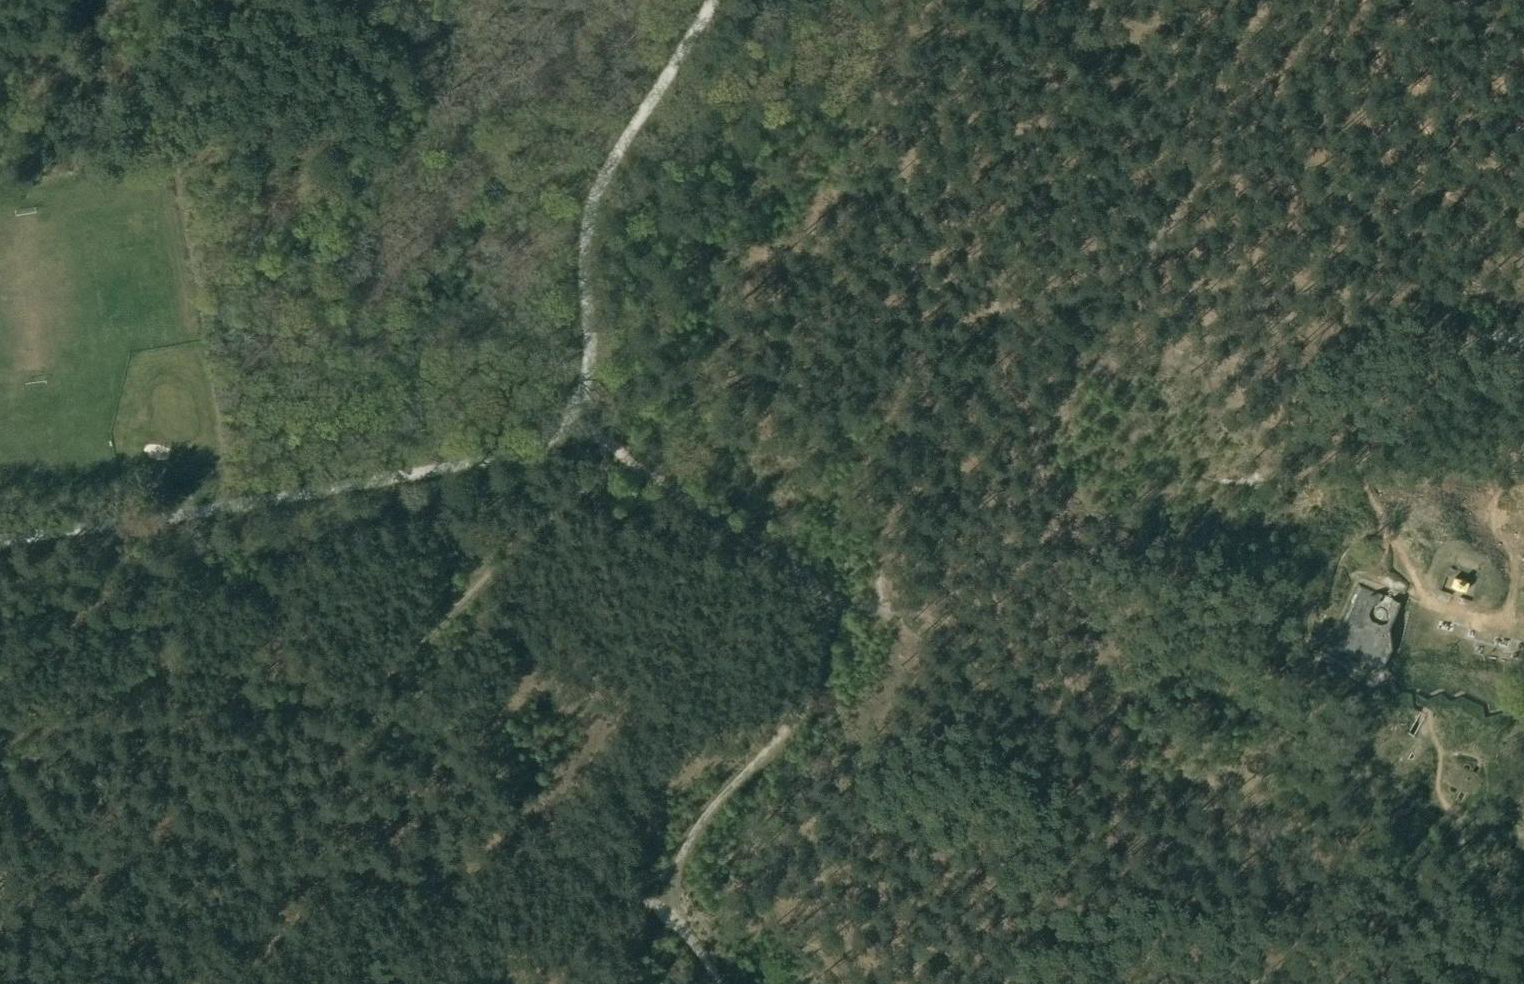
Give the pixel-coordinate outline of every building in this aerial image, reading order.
[(1359,584),(1331,649),(1384,671),(1394,648),(1394,647),(1394,646),(1394,645),(1393,644),(1393,643),(1392,642),(1392,641),(1391,641),(1391,640),(1388,637),(1401,606),(1401,605),(1401,604),(1401,603),(1401,602),(1400,602),(1400,601),(1399,601),(1359,584)]
